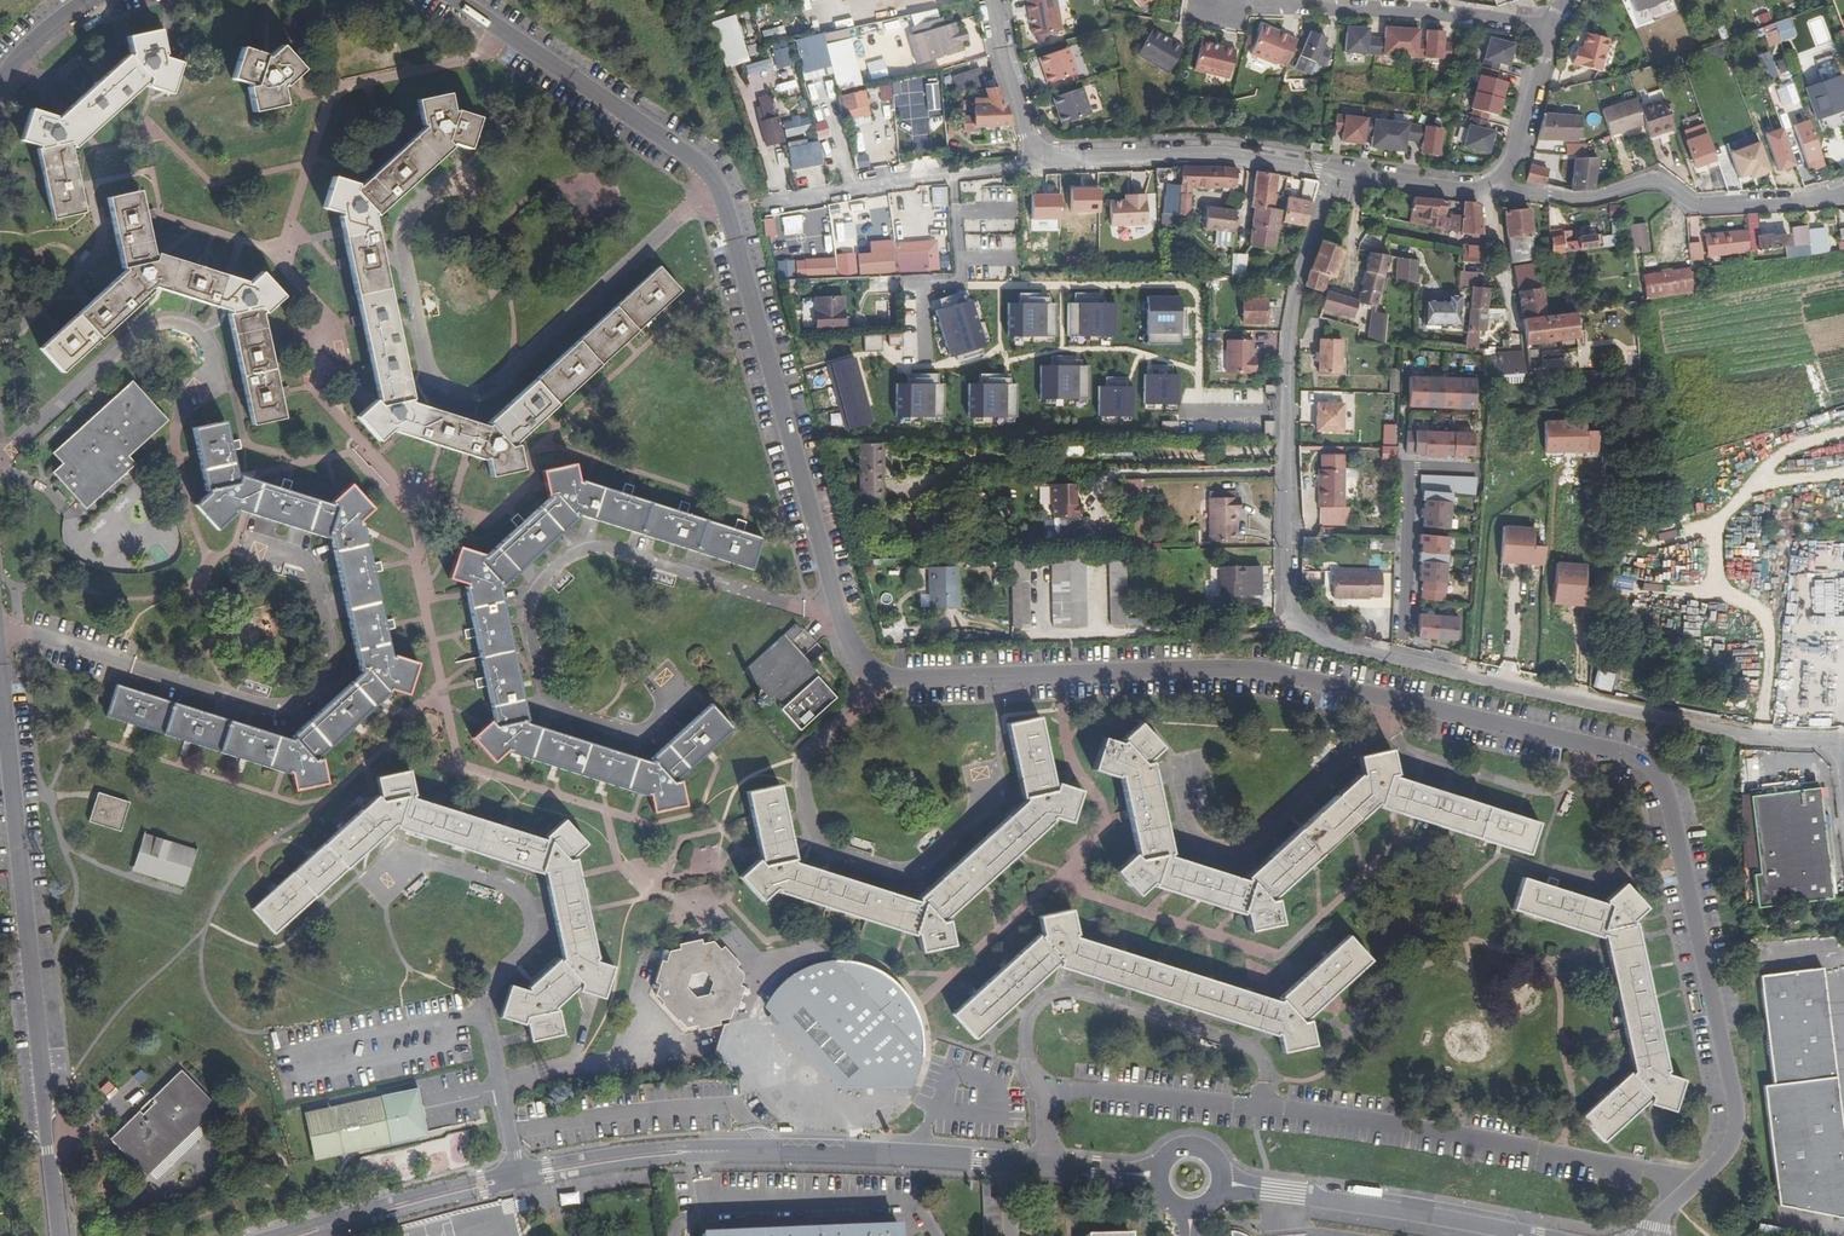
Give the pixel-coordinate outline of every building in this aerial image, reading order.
[(1025,4),(1032,39),(1061,34),(1054,0),(1046,0),(1025,4)] [(1137,10),(1146,3),(1147,5),(1152,0),(1129,0),(1137,10)] [(1636,10),(1661,0),(1632,0),(1636,10)] [(913,26),(929,22),(926,11),(910,14),(913,26)] [(710,23),(723,61),(735,58),(726,19),(710,23)] [(955,23),(946,25),(954,54),(963,52),(955,23)] [(946,25),(913,34),(921,63),(954,54),(946,25)] [(1777,31),(1775,26),(1763,30),(1765,36),(1777,31)] [(848,27),(794,39),(803,80),(833,73),(836,89),(861,83),(848,27)] [(874,44),(871,28),(855,31),(858,47),(874,44)] [(1269,33),(1261,29),(1249,58),(1274,69),(1286,40),(1278,36),(1277,38),(1268,35),(1269,33)] [(160,31),(128,37),(132,54),(129,57),(127,55),(59,119),(55,118),(56,115),(32,109),(23,141),(41,146),(41,148),(38,149),(54,216),(85,210),(80,186),(79,182),(71,148),(74,146),(76,147),(88,137),(144,83),(148,84),(147,87),(149,88),(152,89),(170,95),(181,63),(163,57),(163,52),(164,52),(160,31)] [(1374,59),(1375,43),(1366,42),(1367,33),(1345,32),(1344,57),(1374,59)] [(1399,61),(1400,33),(1384,32),(1383,43),(1375,43),(1374,59),(1399,61)] [(1151,33),(1136,58),(1166,78),(1182,52),(1151,33)] [(1424,62),(1425,46),(1417,45),(1417,34),(1400,33),(1399,61),(1424,62)] [(921,63),(913,34),(909,35),(917,64),(921,63)] [(1442,47),(1442,35),(1425,34),(1425,46),(1424,62),(1449,63),(1450,47),(1442,47)] [(1602,70),(1608,39),(1586,34),(1582,51),(1581,55),(1575,54),(1573,65),(1602,70)] [(1308,37),(1299,62),(1323,71),(1329,56),(1321,53),(1324,43),(1308,37)] [(1489,43),(1481,71),(1497,76),(1499,67),(1508,70),(1514,49),(1489,43)] [(1235,54),(1199,46),(1193,74),(1228,83),(1235,54)] [(267,57),(244,49),(234,81),(251,86),(253,89),(249,90),(255,115),(286,107),(281,88),(284,85),(286,86),(288,85),(290,83),(304,70),(282,47),(270,58),(268,58),(267,57)] [(787,47),(771,49),(775,69),(790,66),(787,47)] [(1764,83),(1777,81),(1771,51),(1758,53),(1764,83)] [(767,79),(760,52),(748,55),(754,82),(767,79)] [(1067,53),(1038,63),(1041,72),(1043,71),(1046,80),(1044,80),(1047,89),(1076,79),(1067,53)] [(971,91),(985,91),(978,67),(967,70),(971,91)] [(781,95),(799,90),(793,70),(775,76),(781,95)] [(971,91),(967,70),(950,75),(955,92),(971,91)] [(1481,71),(1475,96),(1501,103),(1506,87),(1495,84),(1497,76),(1481,71)] [(1843,91),(1843,88),(1841,79),(1808,90),(1817,118),(1843,109),(1843,104),(1840,93),(1843,91)] [(911,82),(912,89),(927,87),(926,80),(911,82)] [(879,101),(891,100),(891,84),(878,84),(879,101)] [(840,94),(847,119),(870,114),(864,88),(840,94)] [(1779,90),(1768,93),(1771,102),(1782,98),(1779,90)] [(999,91),(985,91),(989,101),(975,101),(975,117),(963,117),(963,133),(974,132),(975,126),(1010,126),(999,91)] [(1081,93),(1052,103),(1055,112),(1057,111),(1060,120),(1058,121),(1061,129),(1090,119),(1081,93)] [(453,145),(472,150),(483,120),(458,111),(456,114),(455,113),(452,95),(420,102),(423,119),(425,127),(428,126),(428,128),(360,186),(334,179),(325,208),(344,214),(344,217),(342,218),(344,227),(346,237),(351,261),(362,315),(363,320),(373,368),(379,399),(376,402),(374,401),(371,404),(358,416),(379,440),(393,428),(396,429),(396,431),(472,455),(482,458),(483,456),(486,457),(490,477),(523,470),(519,445),(516,445),(515,442),(682,293),(659,268),(488,421),(489,423),(487,425),(410,401),(410,397),(412,396),(377,227),(374,215),(376,213),(379,214),(452,149),(451,146),(453,145)] [(759,108),(769,106),(767,96),(757,99),(759,108)] [(1501,103),(1475,96),(1470,114),(1472,114),(1470,122),(1486,126),(1488,118),(1497,120),(1501,103)] [(1646,125),(1640,108),(1637,99),(1603,110),(1612,136),(1646,125)] [(1640,108),(1646,125),(1650,137),(1675,129),(1665,100),(1640,108)] [(772,118),(762,120),(765,134),(762,135),(764,146),(783,141),(776,115),(773,105),(769,106),(772,118)] [(772,118),(769,106),(759,108),(762,120),(772,118)] [(783,119),(785,135),(811,132),(809,116),(783,119)] [(1580,138),(1581,120),(1546,116),(1538,141),(1576,145),(1580,145),(1580,143),(1583,143),(1583,138),(1580,138)] [(1707,164),(1716,161),(1701,118),(1684,124),(1687,134),(1685,134),(1695,161),(1705,158),(1707,164)] [(824,119),(812,124),(818,140),(830,136),(824,119)] [(1366,123),(1335,119),(1333,136),(1342,137),(1341,147),(1363,149),(1364,139),(1366,123)] [(1486,126),(1470,122),(1462,151),(1488,158),(1493,137),(1484,134),(1486,126)] [(1387,155),(1390,127),(1366,123),(1364,139),(1371,140),(1370,152),(1387,155)] [(1415,130),(1390,127),(1387,155),(1403,157),(1405,145),(1414,146),(1415,130)] [(907,128),(899,128),(900,145),(908,145),(907,128)] [(1441,134),(1415,130),(1414,146),(1421,147),(1420,159),(1437,161),(1441,134)] [(1809,176),(1824,171),(1811,134),(1796,139),(1809,176)] [(792,171),(821,167),(817,138),(788,142),(792,171)] [(1741,183),(1771,171),(1758,139),(1728,151),(1741,183)] [(1310,148),(1309,155),(1320,157),(1321,150),(1310,148)] [(856,168),(869,167),(867,154),(855,155),(856,168)] [(1595,191),(1597,164),(1587,163),(1575,163),(1572,194),(1591,192),(1595,191)] [(1234,192),(1237,172),(1224,170),(1181,169),(1177,216),(1186,214),(1188,205),(1189,186),(1221,187),(1234,192)] [(1546,188),(1550,173),(1531,169),(1527,183),(1546,188)] [(1724,174),(1726,189),(1736,188),(1734,173),(1724,174)] [(1253,195),(1274,198),(1277,177),(1255,174),(1253,195)] [(1305,229),(1318,184),(1303,181),(1302,186),(1304,187),(1301,202),(1287,200),(1282,224),(1305,229)] [(931,207),(948,206),(948,186),(931,186),(931,207)] [(125,268),(40,349),(62,372),(151,289),(149,287),(151,284),(228,310),(229,313),(226,314),(251,425),(284,418),(279,395),(270,355),(260,313),(262,312),(265,314),(282,296),(260,273),(250,284),(246,282),(247,280),(231,275),(203,265),(167,253),(156,250),(155,252),(152,252),(139,189),(107,196),(111,217),(114,228),(122,265),(124,264),(125,268)] [(1234,231),(1235,219),(1236,212),(1245,195),(1230,195),(1223,208),(1207,208),(1206,211),(1196,211),(1194,216),(1194,219),(1192,220),(1189,227),(1205,228),(1205,230),(1234,231)] [(1274,198),(1253,195),(1251,209),(1254,209),(1249,248),(1247,248),(1247,253),(1258,255),(1259,249),(1274,251),(1277,231),(1303,236),(1305,229),(1282,224),(1278,223),(1280,213),(1272,212),(1274,198)] [(1130,204),(1123,204),(1108,204),(1108,229),(1144,228),(1143,197),(1131,198),(1130,204)] [(1443,231),(1444,222),(1447,205),(1413,200),(1411,216),(1420,217),(1420,222),(1426,223),(1426,228),(1443,231)] [(1482,237),(1479,207),(1463,206),(1461,224),(1460,234),(1463,234),(1482,237)] [(1553,260),(1550,236),(1531,237),(1529,214),(1505,216),(1510,266),(1533,264),(1534,262),(1553,260)] [(1750,253),(1759,253),(1790,249),(1789,239),(1772,241),(1772,238),(1759,239),(1758,215),(1747,216),(1750,253)] [(762,219),(765,238),(776,236),(773,217),(762,219)] [(987,219),(986,233),(982,233),(981,248),(1007,250),(1009,221),(987,219)] [(1235,219),(1234,231),(1233,238),(1241,238),(1243,220),(1235,219)] [(1460,234),(1461,224),(1456,224),(1457,222),(1451,220),(1450,223),(1444,222),(1443,231),(1460,234)] [(1642,246),(1651,245),(1649,228),(1632,231),(1634,242),(1642,241),(1642,246)] [(1809,247),(1807,229),(1793,231),(1795,248),(1809,247)] [(1705,234),(1706,254),(1747,252),(1746,232),(1705,234)] [(1557,259),(1570,258),(1603,252),(1601,239),(1579,241),(1579,245),(1572,246),(1571,235),(1550,236),(1553,260),(1557,259)] [(823,238),(825,255),(832,254),(830,237),(823,238)] [(936,243),(896,247),(899,275),(939,271),(936,243)] [(860,276),(895,274),(893,244),(870,245),(871,256),(859,257),(860,276)] [(1309,272),(1326,279),(1331,280),(1340,251),(1318,244),(1309,272)] [(1485,267),(1483,249),(1463,245),(1462,253),(1462,265),(1485,267)] [(1653,256),(1651,245),(1642,246),(1643,251),(1644,257),(1653,256)] [(1690,261),(1701,260),(1700,247),(1689,247),(1690,261)] [(1353,304),(1326,296),(1319,320),(1324,321),(1326,313),(1353,320),(1356,304),(1376,308),(1387,258),(1368,255),(1357,300),(1353,304)] [(1418,287),(1418,263),(1391,259),(1390,268),(1399,270),(1398,284),(1418,287)] [(777,260),(777,278),(795,278),(795,260),(777,260)] [(804,262),(805,279),(835,278),(834,261),(804,262)] [(1524,323),(1548,319),(1543,293),(1539,294),(1535,268),(1514,270),(1524,323)] [(1321,296),(1326,279),(1309,272),(1304,289),(1306,291),(1321,296)] [(1646,303),(1660,301),(1693,296),(1690,273),(1643,280),(1646,303)] [(1470,290),(1477,291),(1478,276),(1461,274),(1460,289),(1470,290)] [(1468,312),(1486,314),(1487,292),(1477,291),(1470,290),(1468,312)] [(1008,336),(1057,336),(1058,303),(1050,303),(1050,293),(1020,293),(1020,303),(1009,303),(1008,336)] [(1068,336),(1117,336),(1116,303),(1103,303),(1103,293),(1075,293),(1075,303),(1067,303),(1068,336)] [(1147,297),(1147,344),(1180,343),(1180,297),(1147,297)] [(936,310),(951,356),(987,345),(971,298),(936,310)] [(1460,327),(1460,298),(1446,298),(1446,307),(1442,306),(1442,303),(1424,304),(1424,328),(1460,327)] [(842,330),(842,299),(814,299),(815,330),(842,330)] [(1265,325),(1266,302),(1243,302),(1243,325),(1265,325)] [(1486,314),(1468,312),(1467,334),(1484,335),(1485,324),(1509,324),(1505,314),(1486,314)] [(1369,341),(1385,342),(1390,318),(1375,314),(1369,341)] [(1548,319),(1524,323),(1526,345),(1556,342),(1556,338),(1575,336),(1574,315),(1548,319)] [(903,331),(917,330),(916,317),(902,318),(903,331)] [(902,333),(889,333),(888,346),(902,346),(902,333)] [(880,335),(863,336),(864,350),(880,350),(880,335)] [(1252,360),(1252,343),(1227,343),(1226,376),(1254,376),(1254,365),(1252,365),(1252,360)] [(1341,376),(1342,344),(1320,344),(1319,376),(1341,376)] [(1539,372),(1537,348),(1527,349),(1529,373),(1539,372)] [(1040,397),(1086,397),(1087,366),(1073,365),(1073,355),(1052,355),(1052,365),(1040,365),(1040,397)] [(831,364),(850,430),(873,423),(854,357),(831,364)] [(1524,378),(1523,361),(1483,364),(1485,379),(1521,378),(1524,378)] [(1143,374),(1144,403),(1177,403),(1177,374),(1173,374),(1173,365),(1148,365),(1148,374),(1143,374)] [(181,385),(184,373),(166,368),(163,379),(181,385)] [(895,416),(944,416),(944,384),(939,384),(939,373),(911,373),(911,383),(895,383),(895,416)] [(968,383),(968,417),(1016,417),(1016,384),(1011,384),(1011,373),(980,373),(980,383),(968,383)] [(1098,416),(1133,416),(1133,386),(1127,386),(1127,376),(1106,377),(1106,386),(1098,386),(1098,416)] [(1408,405),(1476,408),(1477,379),(1409,376),(1408,405)] [(1521,378),(1485,379),(1484,389),(1520,388),(1521,378)] [(132,379),(54,452),(64,463),(55,471),(81,498),(89,507),(137,462),(130,454),(137,447),(169,418),(132,379)] [(1341,432),(1341,406),(1317,405),(1317,432),(1341,432)] [(208,494),(195,505),(217,530),(236,514),(234,511),(236,509),(328,538),(329,536),(332,537),(361,669),(363,668),(364,671),(293,737),(294,739),(292,741),(119,684),(109,717),(289,777),(289,774),(292,775),(296,791),(328,784),(323,758),(320,759),(319,756),(352,726),(389,692),(388,691),(390,689),(407,695),(417,663),(394,656),(394,657),(392,656),(386,627),(373,570),(363,523),(360,522),(359,520),(373,508),(350,483),(332,500),(333,502),(331,504),(240,476),(239,478),(236,477),(224,421),(192,428),(206,490),(208,491),(208,494)] [(1177,435),(1177,422),(1162,422),(1161,434),(1177,435)] [(1179,434),(1194,434),(1194,422),(1178,422),(1179,434)] [(1265,422),(1264,436),(1272,436),(1273,422),(1265,422)] [(1386,445),(1391,446),(1395,446),(1395,424),(1386,423),(1386,445)] [(1544,427),(1543,458),(1584,456),(1585,426),(1544,427)] [(1408,430),(1407,453),(1472,456),(1473,434),(1408,430)] [(858,473),(883,473),(882,445),(857,445),(858,473)] [(1391,456),(1391,446),(1386,445),(1382,445),(1382,456),(1391,456)] [(1135,457),(1135,449),(1099,449),(1099,458),(1135,457)] [(1341,506),(1342,453),(1320,453),(1319,469),(1317,469),(1316,506),(1341,506)] [(752,570),(762,539),(582,483),(581,488),(576,467),(543,473),(548,498),(550,498),(551,500),(523,525),(486,558),(483,558),(483,555),(459,548),(450,580),(467,585),(467,588),(465,589),(466,593),(475,632),(485,680),(494,722),(492,723),(490,722),(472,739),(495,764),(508,752),(510,752),(510,754),(646,799),(647,796),(650,797),(653,815),(686,808),(681,784),(679,784),(678,782),(710,754),(732,733),(710,708),(650,761),(651,763),(650,765),(526,725),(525,723),(527,721),(499,589),(500,587),(503,587),(578,520),(577,517),(580,517),(735,565),(752,570)] [(882,501),(883,473),(858,473),(858,501),(882,501)] [(1122,479),(1123,493),(1141,492),(1140,479),(1122,479)] [(1166,498),(1165,482),(1156,482),(1157,498),(1166,498)] [(1051,512),(1077,510),(1077,505),(1073,505),(1072,484),(1046,486),(1047,506),(1050,506),(1051,512)] [(1233,514),(1232,500),(1207,500),(1207,544),(1234,543),(1233,514)] [(1423,527),(1451,529),(1453,503),(1425,501),(1423,527)] [(1077,518),(1077,510),(1051,512),(1051,519),(1077,518)] [(1543,552),(1531,551),(1533,535),(1502,533),(1500,568),(1543,571),(1543,552)] [(1424,580),(1423,600),(1446,601),(1451,538),(1422,535),(1419,580),(1424,580)] [(1392,551),(1392,538),(1379,539),(1379,551),(1392,551)] [(1124,627),(1124,556),(1109,556),(1109,627),(1124,627)] [(1085,628),(1085,557),(1051,557),(1052,629),(1085,628)] [(1011,630),(1028,630),(1027,558),(1010,559),(1011,630)] [(962,607),(961,567),(934,568),(935,608),(962,607)] [(1218,569),(1218,598),(1240,598),(1240,578),(1244,577),(1244,568),(1218,569)] [(1331,573),(1331,582),(1330,599),(1366,600),(1366,598),(1377,598),(1378,574),(1331,573)] [(1553,613),(1594,616),(1596,592),(1584,591),(1586,575),(1555,573),(1553,613)] [(1417,636),(1456,639),(1458,617),(1419,614),(1417,636)] [(784,637),(791,644),(802,633),(801,631),(796,626),(784,637)] [(819,673),(791,644),(784,637),(746,673),(759,687),(780,710),(819,673)] [(1610,692),(1615,674),(1597,669),(1592,687),(1610,692)] [(780,790),(747,796),(751,816),(759,851),(761,861),(758,864),(757,863),(738,880),(760,904),(773,892),(775,895),(914,938),(915,936),(917,936),(920,954),(952,947),(948,922),(945,923),(944,921),(1052,823),(1050,820),(1053,819),(1071,825),(1081,794),(1057,786),(1056,788),(1053,788),(1039,720),(1006,726),(1023,802),(910,906),(908,901),(794,867),(794,864),(795,863),(780,790)] [(1170,856),(1150,764),(1148,764),(1147,762),(1161,750),(1140,725),(1121,741),(1124,744),(1122,746),(1103,740),(1093,771),(1116,778),(1117,776),(1119,777),(1126,810),(1128,819),(1137,859),(1135,860),(1133,858),(1115,874),(1138,898),(1151,885),(1154,886),(1153,888),(1241,916),(1242,914),(1245,915),(1249,935),(1281,928),(1276,904),(1273,904),(1272,902),(1378,806),(1380,806),(1380,809),(1493,846),(1500,848),(1529,857),(1539,826),(1393,779),(1393,776),(1395,776),(1390,752),(1358,758),(1362,779),(1360,781),(1358,779),(1245,881),(1248,883),(1246,884),(1167,859),(1167,857),(1170,856)] [(377,795),(254,908),(276,932),(349,865),(393,824),(397,825),(396,828),(542,876),(544,873),(546,874),(564,959),(562,961),(561,960),(530,987),(531,989),(528,991),(511,986),(501,1017),(524,1025),(526,1023),(528,1024),(532,1042),(564,1035),(559,1010),(556,1010),(556,1008),(578,989),(581,989),(580,992),(599,998),(604,999),(615,967),(596,962),(596,960),(598,959),(589,913),(587,907),(581,878),(579,871),(577,860),(574,860),(574,858),(587,846),(565,822),(548,838),(549,840),(548,841),(462,814),(414,798),(413,794),(416,793),(411,769),(377,777),(381,794),(378,796),(377,795)] [(1836,896),(1822,784),(1750,793),(1752,805),(1753,805),(1758,837),(1756,838),(1758,855),(1760,856),(1761,871),(1754,871),(1758,905),(1836,896)] [(123,831),(132,802),(99,793),(91,821),(123,831)] [(135,870),(190,885),(201,843),(146,829),(135,870)] [(413,895),(425,885),(420,880),(409,889),(413,895)] [(1606,907),(1522,880),(1511,911),(1599,940),(1600,937),(1603,937),(1633,1075),(1631,1077),(1629,1074),(1580,1118),(1602,1143),(1606,1139),(1647,1102),(1649,1103),(1649,1105),(1674,1114),(1684,1082),(1665,1076),(1663,1073),(1666,1072),(1634,926),(1631,926),(1630,923),(1644,910),(1623,886),(1605,903),(1608,906),(1606,907)] [(1037,938),(952,1016),(974,1040),(979,1035),(1054,966),(1264,1034),(1274,1038),(1276,1035),(1277,1035),(1282,1055),(1314,1048),(1311,1034),(1308,1022),(1306,1023),(1305,1021),(1337,992),(1369,962),(1347,939),(1301,981),(1278,1001),(1280,1003),(1278,1004),(1244,994),(1074,939),(1073,937),(1076,936),(1071,912),(1038,919),(1043,938),(1041,940),(1039,938),(1037,938)] [(714,944),(673,952),(670,962),(665,960),(657,982),(661,984),(657,994),(664,1003),(661,1005),(675,1023),(679,1020),(685,1027),(695,1026),(696,1030),(719,1027),(718,1023),(728,1021),(743,978),(714,944)] [(1759,972),(1772,1081),(1762,1082),(1769,1203),(1843,1216),(1843,1164),(1820,963),(1759,972)] [(786,983),(770,1012),(785,1019),(818,1057),(815,1060),(829,1075),(832,1072),(846,1089),(910,1090),(917,1075),(920,1059),(921,1046),(920,1030),(915,1016),(910,1007),(905,997),(889,980),(881,977),(874,973),(858,967),(848,965),(839,964),(823,966),(805,971),(796,976),(786,983)] [(770,1012),(786,983),(776,991),(769,999),(763,1011),(831,1088),(846,1089),(832,1072),(829,1075),(815,1060),(818,1057),(785,1019),(770,1012)] [(140,1113),(112,1139),(147,1176),(209,1118),(220,1108),(185,1072),(155,1099),(156,1101),(142,1114),(140,1113)] [(418,1088),(305,1113),(315,1160),(343,1154),(428,1136),(427,1131),(418,1088)] [(560,1194),(561,1206),(580,1203),(579,1191),(560,1194)] [(975,1225),(975,1216),(967,1216),(967,1225),(975,1225)] [(703,1235),(899,1235),(898,1228),(878,1229),(878,1223),(868,1223),(868,1229),(829,1230),(829,1224),(818,1225),(818,1231),(780,1232),(780,1226),(769,1227),(769,1233),(732,1234),(731,1229),(720,1229),(720,1235),(703,1235)]
